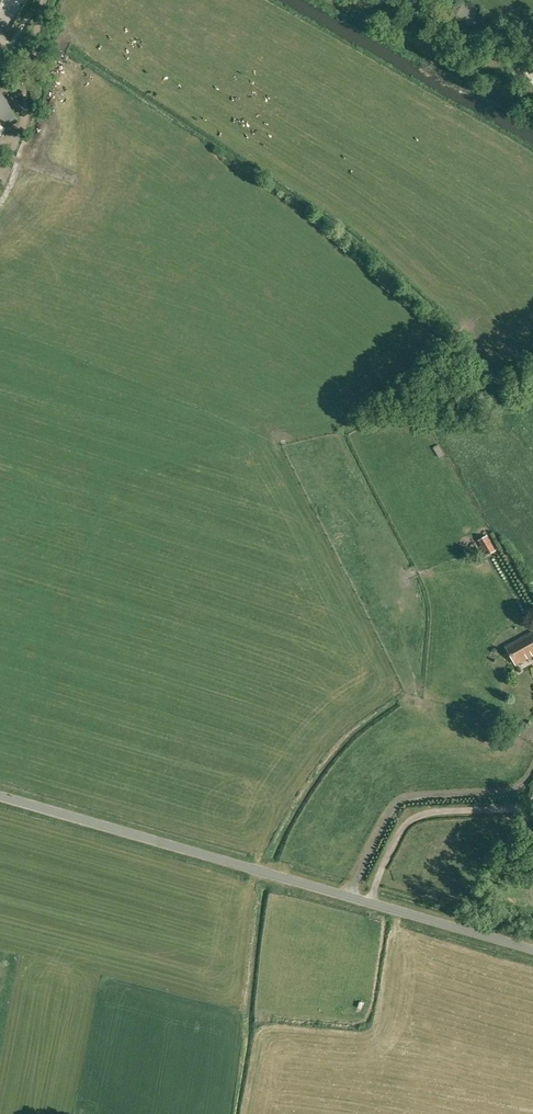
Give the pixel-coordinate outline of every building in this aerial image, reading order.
[(461,5),(457,16),(457,17),(467,20),(466,23),(472,25),(478,9),(462,2),(461,5)] [(15,122),(0,96),(0,131),(15,122)] [(439,457),(444,454),(438,444),(433,447),(439,457)] [(487,555),(496,550),(487,535),(478,540),(487,555)] [(532,655),(532,632),(507,646),(516,664),(532,655)]
